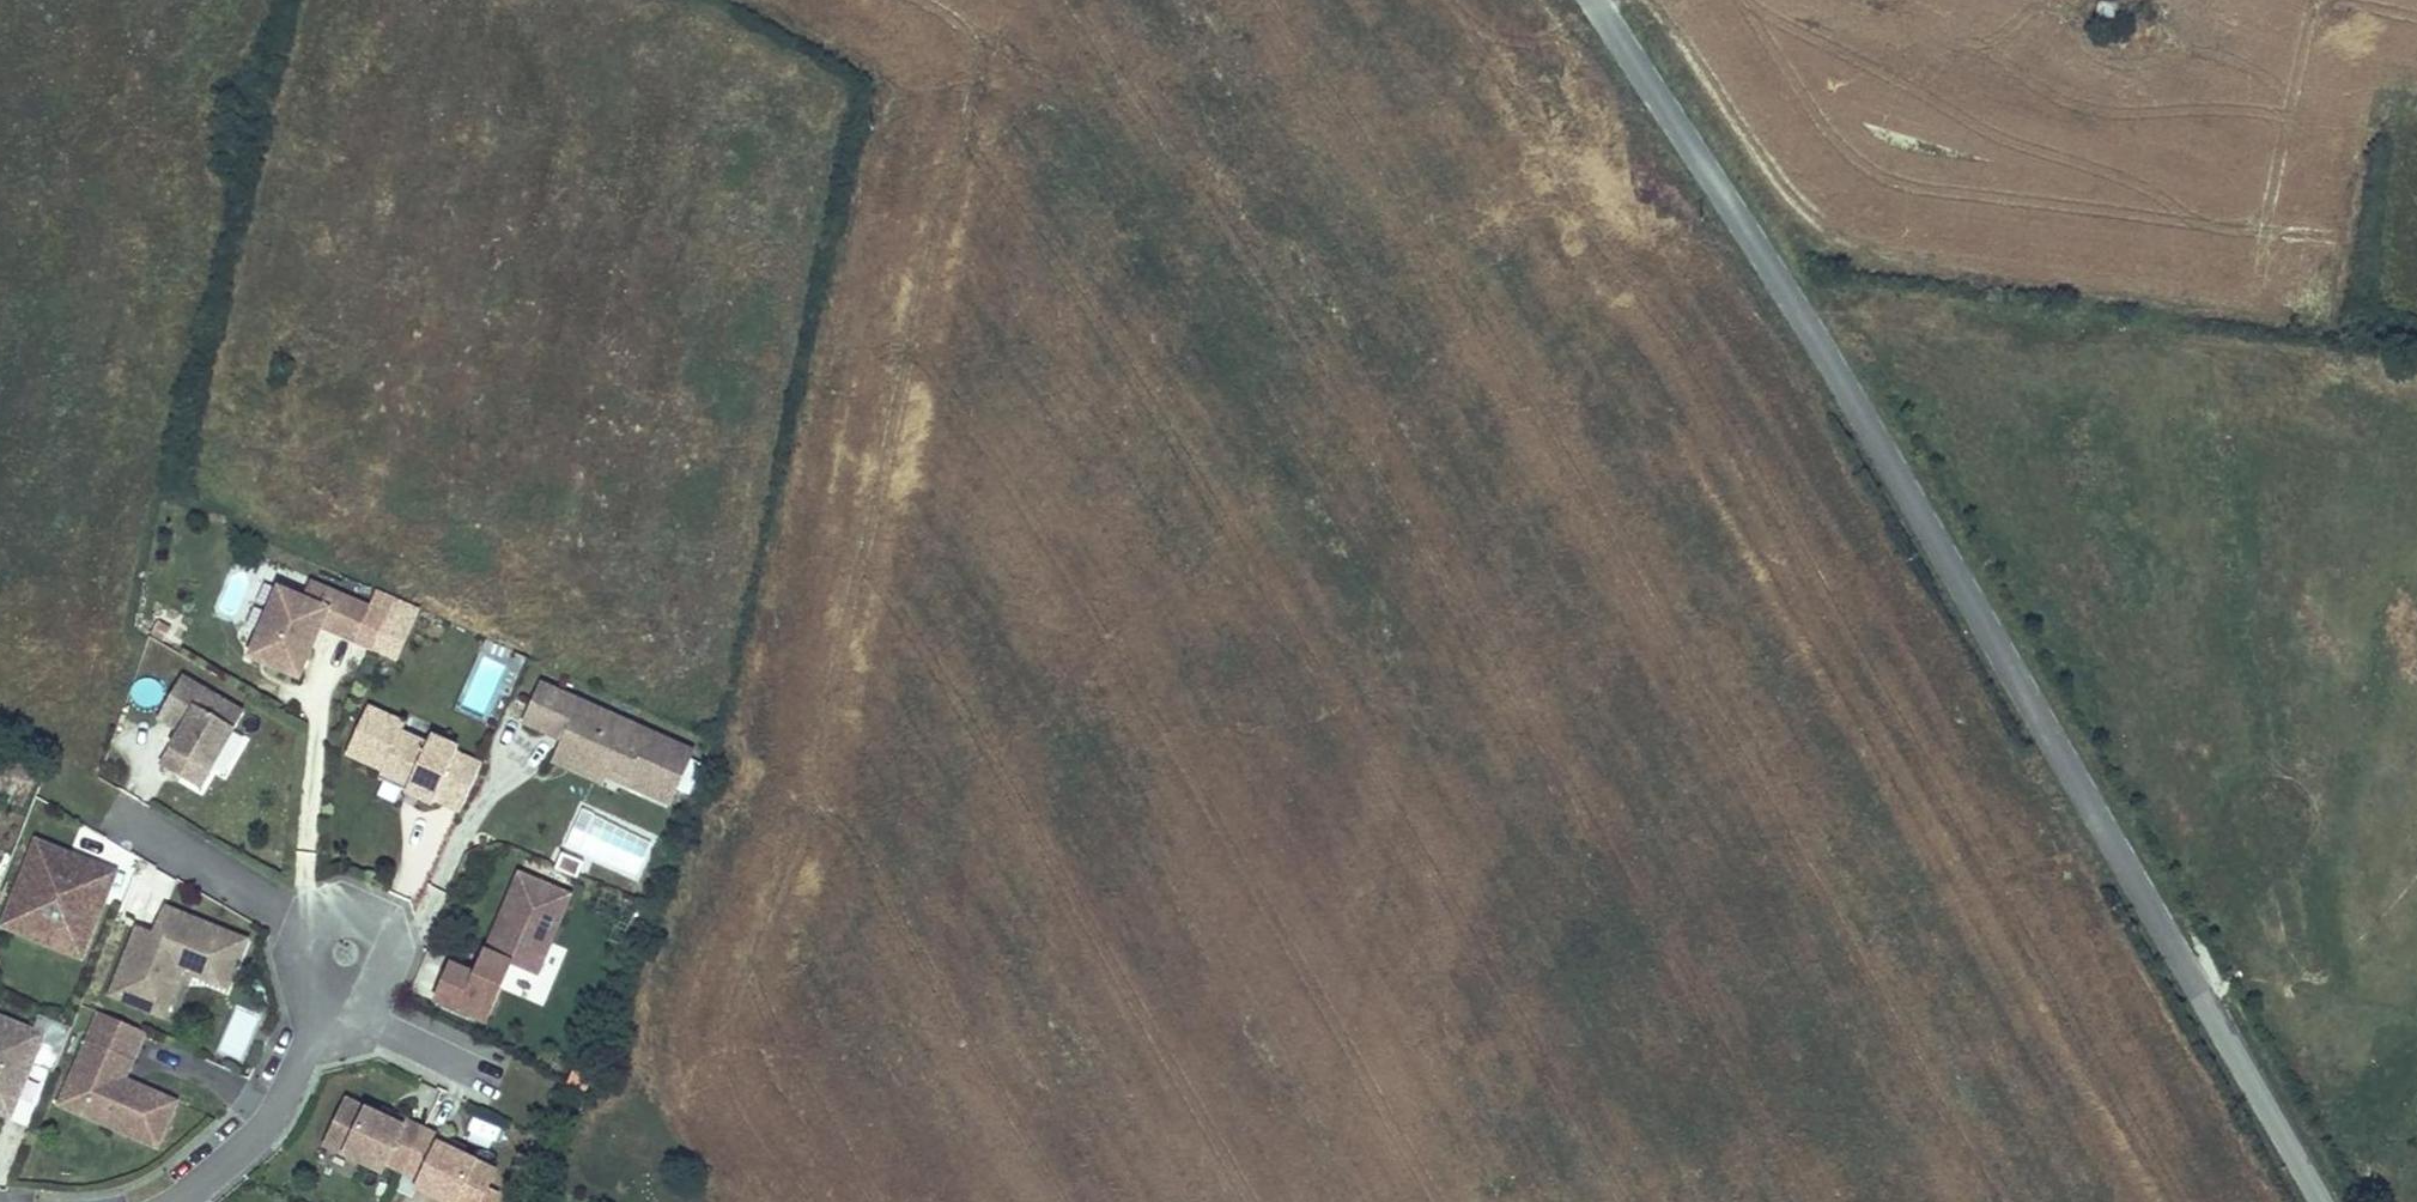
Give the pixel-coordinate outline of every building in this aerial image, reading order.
[(2117,4),(2101,1),(2098,15),(2114,19),(2117,4)] [(358,642),(373,608),(313,582),(305,599),(281,588),(252,658),(302,679),(314,650),(310,648),(314,638),(319,640),(324,628),(358,642)] [(375,649),(396,659),(419,607),(398,598),(375,649)] [(173,629),(159,621),(152,632),(165,641),(173,629)] [(314,650),(319,640),(314,638),(310,648),(314,650)] [(247,713),(185,677),(165,711),(188,724),(163,766),(184,778),(194,762),(212,772),(247,713)] [(673,805),(696,753),(546,685),(529,724),(568,742),(566,747),(631,776),(627,784),(673,805)] [(485,767),(460,756),(453,753),(455,748),(434,738),(432,743),(406,732),(408,726),(371,709),(351,754),(387,770),(383,780),(411,793),(414,786),(425,791),(422,798),(437,805),(440,800),(465,811),(485,767)] [(188,724),(165,711),(160,719),(183,732),(188,724)] [(631,776),(566,747),(558,764),(607,786),(611,777),(627,784),(631,776)] [(460,756),(462,751),(455,748),(453,753),(460,756)] [(203,789),(212,772),(194,762),(184,778),(203,789)] [(422,798),(425,791),(414,786),(411,793),(422,798)] [(120,873),(36,841),(2,930),(87,962),(120,873)] [(558,871),(580,880),(588,864),(566,854),(558,871)] [(523,875),(489,954),(540,975),(573,897),(523,875)] [(168,908),(156,936),(165,939),(176,911),(168,908)] [(140,929),(112,996),(146,1010),(156,988),(163,991),(171,973),(183,978),(193,982),(195,976),(230,990),(250,942),(176,911),(165,939),(156,936),(140,929)] [(491,986),(453,971),(439,1005),(477,1021),(491,986)] [(156,988),(146,1010),(167,1018),(183,978),(171,973),(163,991),(156,988)] [(130,1071),(146,1033),(101,1013),(70,1084),(91,1093),(82,1114),(158,1148),(178,1102),(126,1080),(122,1078),(125,1069),(130,1071)] [(73,1028),(41,1015),(34,1031),(0,1018),(0,1095),(16,1102),(32,1063),(54,1072),(73,1028)] [(82,1114),(91,1093),(70,1084),(61,1104),(82,1114)] [(0,1095),(0,1112),(11,1116),(16,1102),(0,1095)] [(349,1102),(327,1148),(365,1166),(384,1175),(388,1166),(423,1182),(419,1192),(437,1201),(440,1201),(483,1201),(497,1173),(466,1157),(442,1146),(445,1140),(408,1122),(405,1128),(381,1117),(349,1102)] [(383,1111),(381,1117),(405,1128),(408,1122),(383,1111)] [(469,1152),(445,1140),(442,1146),(466,1157),(469,1152)]
